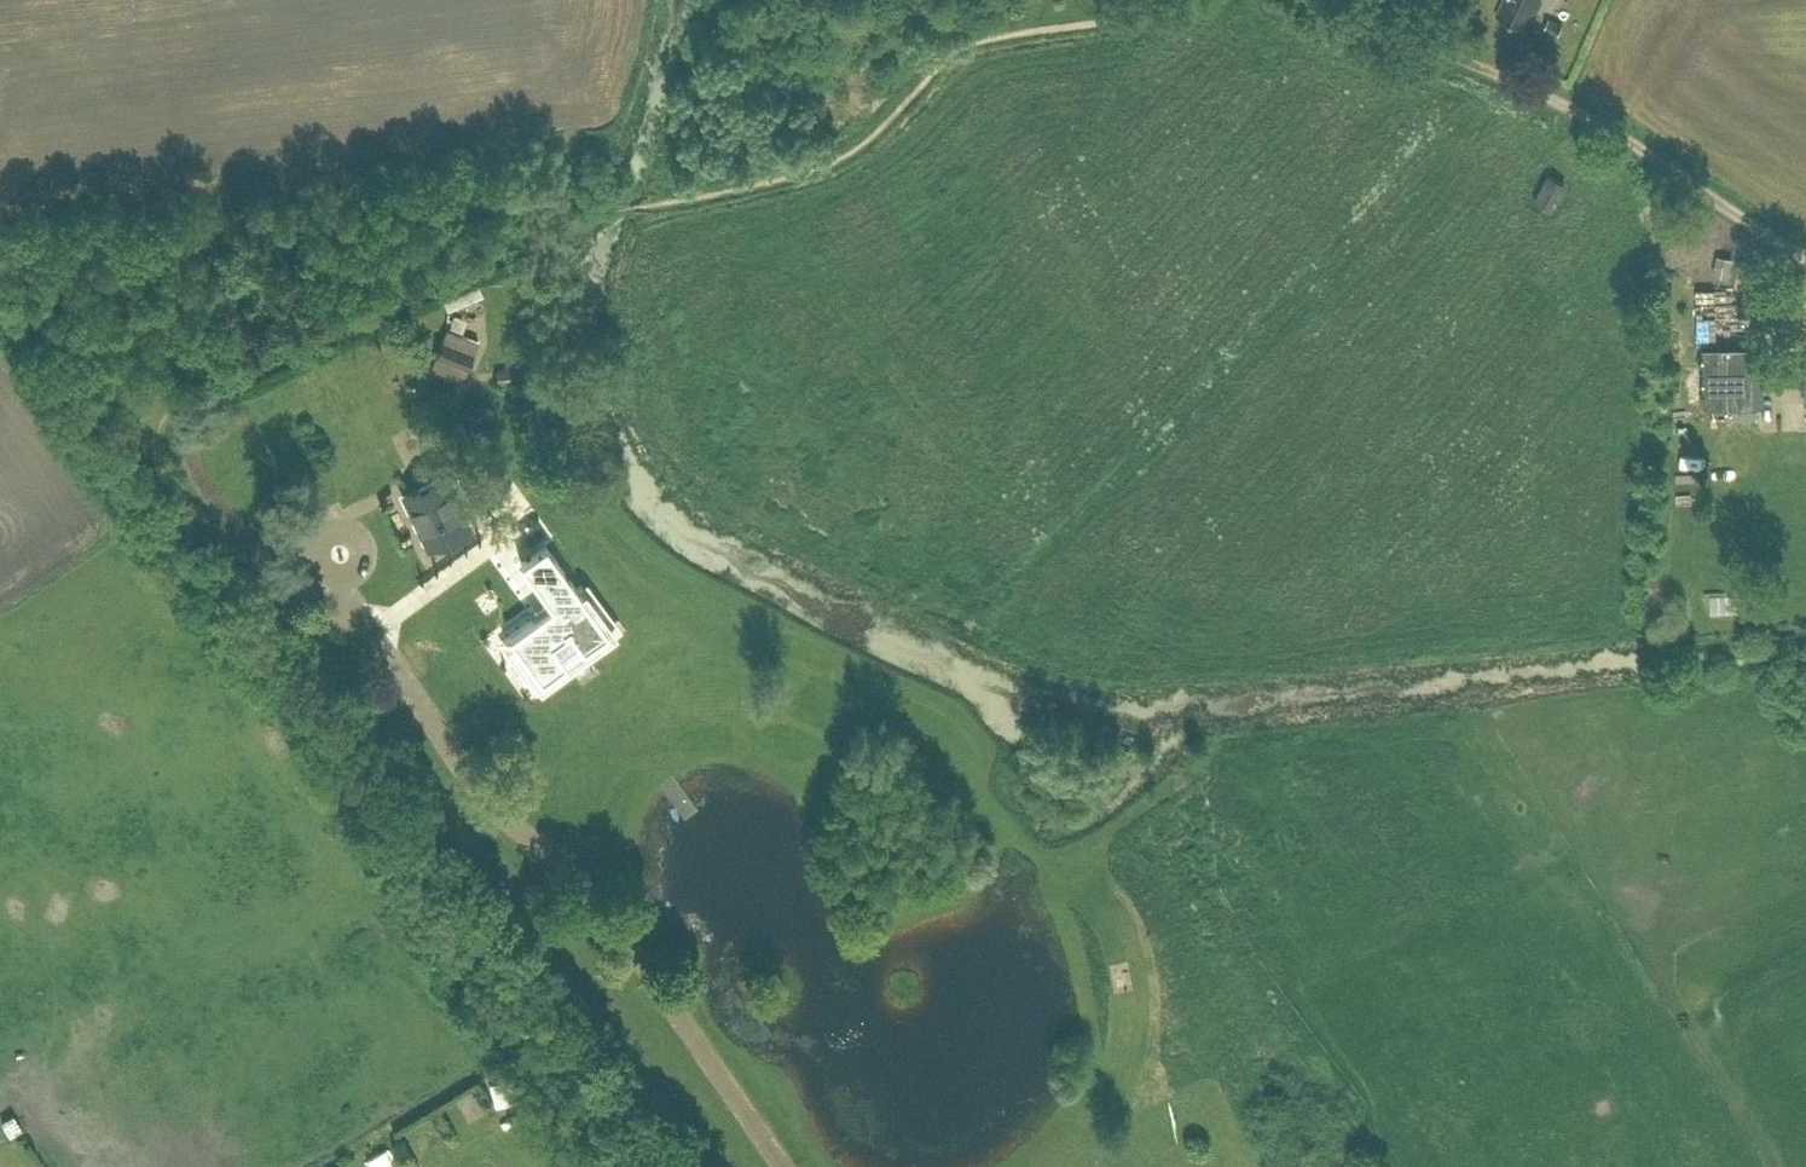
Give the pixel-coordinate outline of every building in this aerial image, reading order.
[(1538,0),(1502,0),(1496,13),(1524,27),(1535,4),(1536,5),(1538,0)] [(1557,32),(1562,22),(1549,16),(1544,26),(1557,32)] [(1552,208),(1566,181),(1547,172),(1534,198),(1552,208)] [(472,356),(440,344),(432,367),(463,379),(472,356)] [(1753,345),(1702,346),(1703,404),(1727,403),(1754,403),(1753,345)] [(429,545),(466,527),(442,477),(404,494),(429,545)] [(544,544),(519,562),(546,600),(543,603),(543,602),(532,610),(533,610),(529,613),(532,617),(503,639),(504,640),(534,681),(535,682),(545,675),(545,674),(564,661),(557,651),(575,638),(582,648),(592,640),(592,641),(601,634),(611,626),(590,597),(590,598),(580,584),(579,583),(574,586),(544,544)] [(510,1069),(491,1073),(497,1098),(516,1094),(510,1069)] [(371,1150),(380,1166),(402,1166),(388,1140),(371,1150)] [(541,1166),(574,1166),(558,1151),(541,1166)] [(9,1152),(0,1156),(0,1166),(15,1166),(9,1152)]
